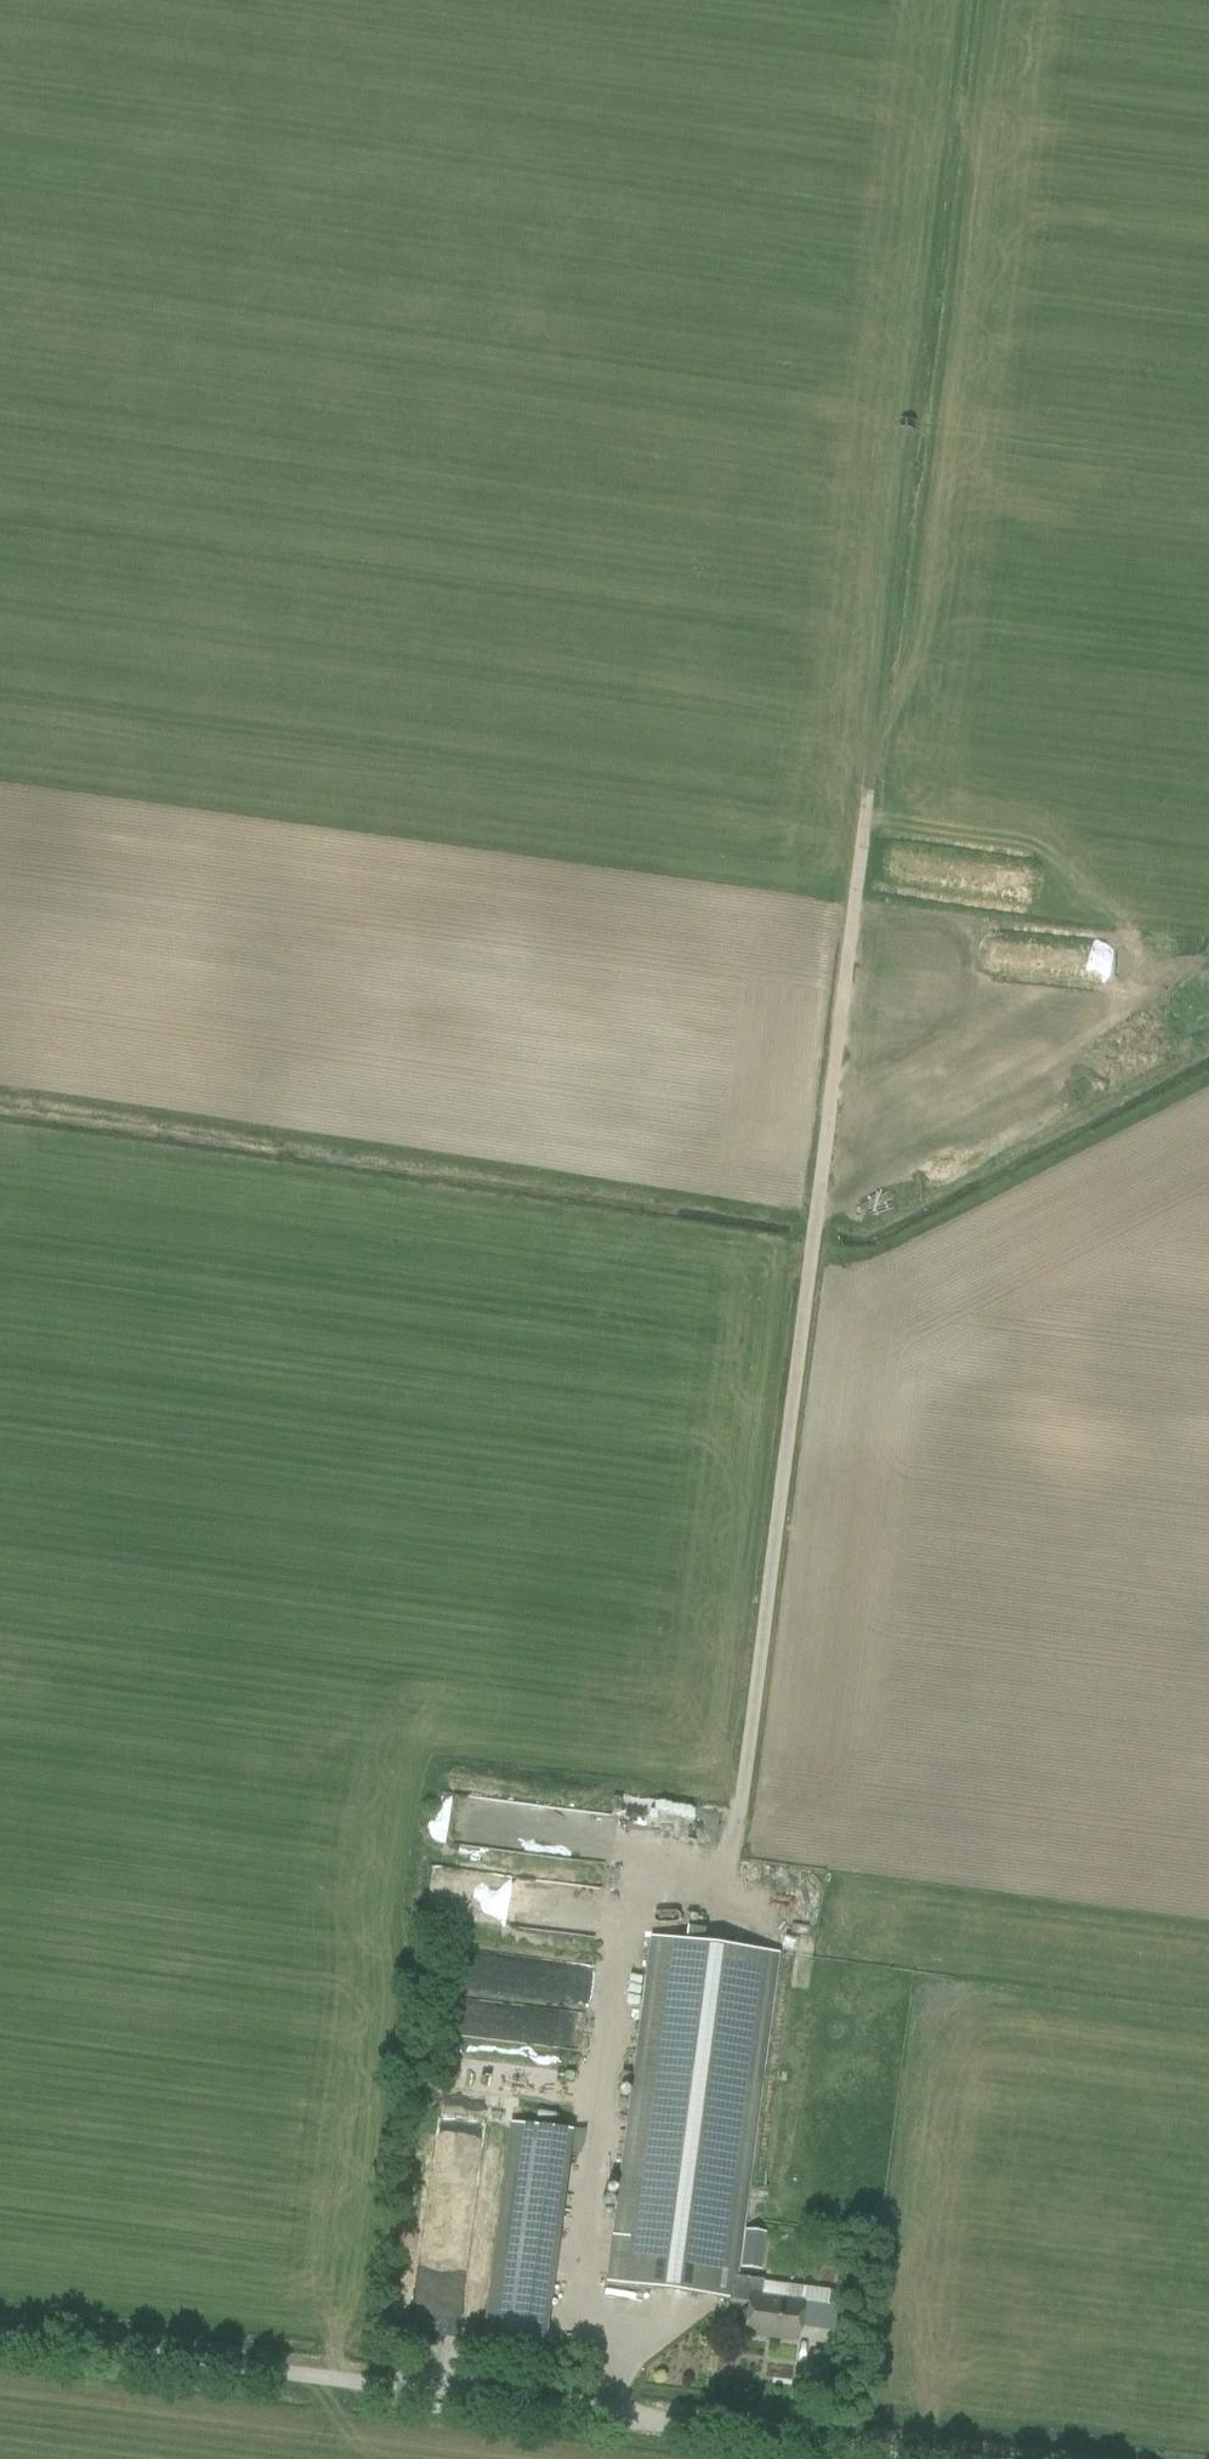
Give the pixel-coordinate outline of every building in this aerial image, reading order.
[(653,1938),(608,2283),(731,2299),(731,2295),(748,2298),(743,2335),(797,2342),(802,2303),(760,2298),(763,2280),(734,2276),(777,1953),(653,1938)] [(485,2038),(553,2043),(555,2013),(472,2007),(470,2030),(486,2031),(485,2038)] [(510,2122),(482,2346),(540,2353),(569,2130),(510,2122)] [(758,2271),(763,2234),(744,2231),(739,2268),(758,2271)] [(835,2307),(837,2293),(828,2292),(826,2306),(835,2307)]
